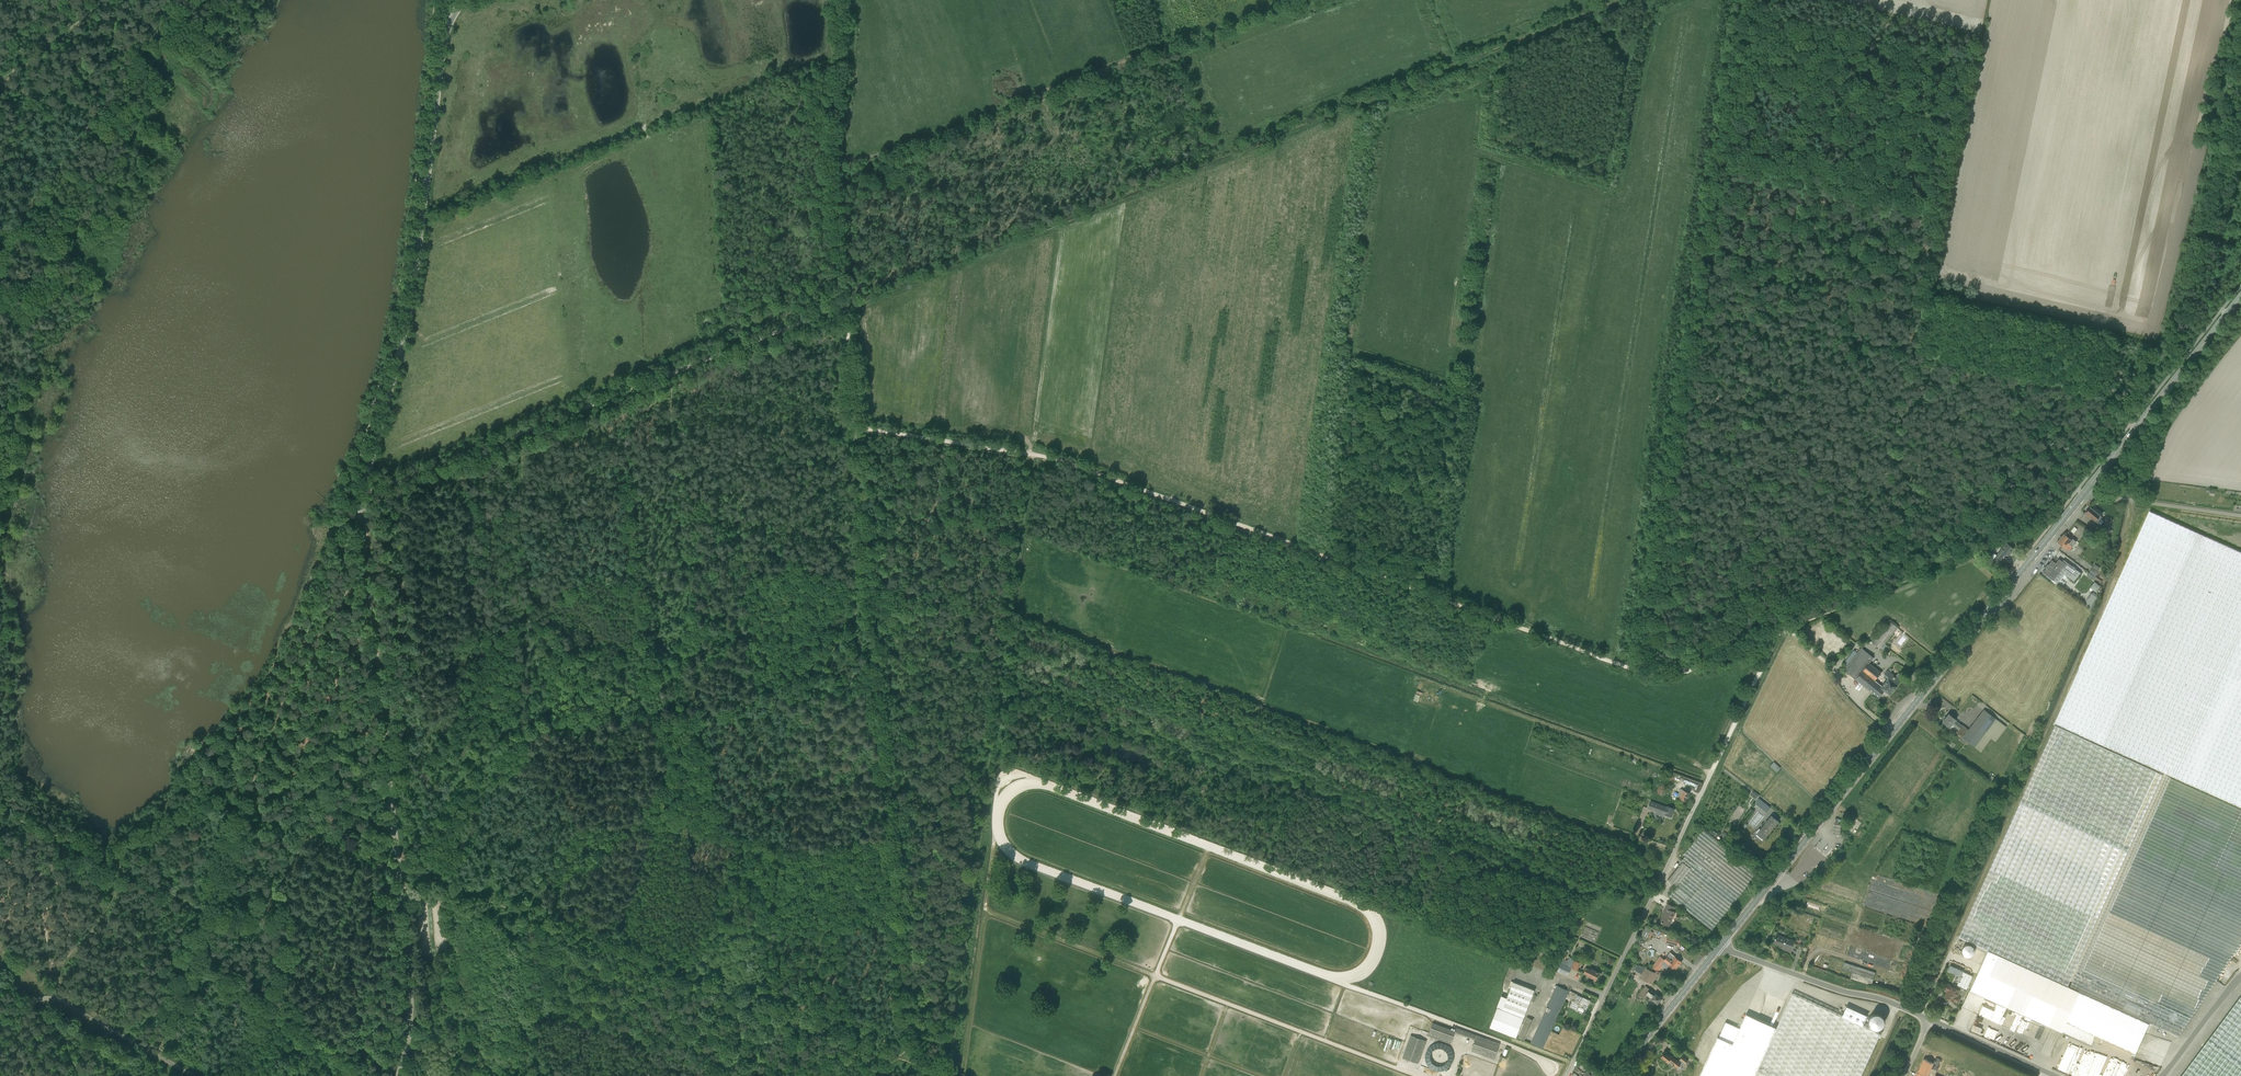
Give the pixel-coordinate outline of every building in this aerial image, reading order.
[(2090,507),(2085,513),(2098,523),(2101,519),(2099,518),(2101,516),(2090,507)] [(2150,511),(2054,723),(2240,807),(2240,552),(2150,511)] [(2057,541),(2057,542),(2069,551),(2072,546),(2069,543),(2071,540),(2064,534),(2057,542),(2057,541)] [(2007,558),(2014,549),(2006,543),(1999,552),(1996,556),(1994,554),(1990,559),(2000,567),(2007,558)] [(2052,561),(2043,572),(2053,580),(2062,568),(2052,561)] [(2092,567),(2089,572),(2095,576),(2098,571),(2092,567)] [(2096,592),(2100,587),(2097,585),(2098,584),(2094,581),(2090,587),(2096,592)] [(2091,593),(2085,601),(2092,606),(2098,597),(2091,593)] [(1897,628),(1889,620),(1871,641),(1880,649),(1897,628)] [(1861,647),(1842,670),(1855,680),(1869,663),(1873,657),(1861,647)] [(1855,680),(1879,698),(1885,690),(1890,695),(1894,690),(1891,688),(1894,683),(1888,678),(1888,679),(1882,686),(1874,680),(1880,672),(1869,663),(1855,680)] [(1901,681),(1890,672),(1892,669),(1890,668),(1884,675),(1888,679),(1888,678),(1894,683),(1891,688),(1894,690),(1897,686),(1897,685),(1901,681)] [(1952,712),(1955,708),(1949,702),(1945,706),(1952,712)] [(1962,725),(1962,726),(1955,720),(1956,720),(1949,714),(1943,722),(1949,727),(1952,724),(1959,730),(1956,733),(1966,740),(1975,748),(1981,752),(1991,738),(1996,741),(2006,727),(1983,710),(1968,729),(1962,725)] [(2080,992),(2067,986),(2162,774),(2054,725),(1958,937),(1987,950),(1969,990),(2025,1015),(2031,1018),(2061,1032),(2066,1022),(2080,992)] [(2080,992),(2150,1023),(2179,1036),(2238,948),(2240,944),(2240,810),(2166,776),(2070,987),(2080,992)] [(1686,801),(1690,793),(1683,790),(1679,798),(1686,801)] [(1766,813),(1770,808),(1757,797),(1753,803),(1766,813)] [(1672,817),(1674,809),(1667,806),(1667,807),(1650,801),(1648,808),(1655,810),(1654,815),(1663,818),(1664,814),(1672,817)] [(1760,830),(1757,834),(1764,839),(1778,822),(1771,816),(1760,830)] [(1840,835),(1841,825),(1837,824),(1838,818),(1835,818),(1835,824),(1833,834),(1840,835)] [(1683,862),(1682,862),(1691,869),(1677,887),(1669,896),(1712,930),(1758,873),(1723,845),(1702,828),(1695,836),(1698,838),(1684,854),(1686,855),(1682,861),(1683,862)] [(1668,880),(1677,887),(1691,869),(1682,862),(1668,880)] [(1669,926),(1674,915),(1675,912),(1673,911),(1675,907),(1667,904),(1663,913),(1664,914),(1660,922),(1669,926)] [(1645,925),(1640,937),(1646,940),(1647,938),(1650,939),(1653,932),(1651,931),(1652,928),(1645,925)] [(1777,934),(1773,943),(1783,947),(1782,949),(1790,952),(1794,940),(1777,934)] [(1667,936),(1666,942),(1679,946),(1680,940),(1667,936)] [(1973,955),(1973,944),(1962,944),(1962,955),(1973,955)] [(1682,962),(1675,956),(1670,952),(1667,955),(1664,959),(1660,956),(1651,967),(1659,970),(1663,964),(1667,967),(1669,965),(1675,970),(1682,962)] [(1560,962),(1556,970),(1568,976),(1572,968),(1577,970),(1581,963),(1570,957),(1568,960),(1562,958),(1560,962)] [(1850,978),(1871,985),(1875,973),(1844,962),(1842,968),(1853,972),(1850,978)] [(1645,967),(1639,965),(1636,971),(1641,974),(1639,977),(1652,984),(1657,976),(1660,978),(1662,975),(1656,971),(1655,972),(1645,967)] [(1950,966),(1948,971),(1961,976),(1958,985),(1967,988),(1973,974),(1950,966)] [(1596,979),(1600,973),(1591,968),(1590,969),(1586,967),(1584,972),(1588,974),(1587,975),(1596,979)] [(1531,999),(1534,993),(1535,990),(1513,982),(1507,998),(1501,996),(1497,1007),(1497,1008),(1490,1027),(1516,1038),(1531,999)] [(1954,1001),(1958,1002),(1960,998),(1956,996),(1959,990),(1950,986),(1951,985),(1943,982),(1941,988),(1948,991),(1945,997),(1954,1001)] [(1555,1022),(1569,991),(1557,986),(1531,1043),(1543,1048),(1555,1022)] [(1662,998),(1661,997),(1655,993),(1654,994),(1649,990),(1649,989),(1645,986),(1638,994),(1645,999),(1647,996),(1657,1004),(1662,998)] [(1567,997),(1571,999),(1572,999),(1569,1006),(1576,1010),(1578,1006),(1586,1010),(1591,1001),(1582,997),(1577,995),(1578,994),(1570,991),(1567,997)] [(2136,1053),(2145,1033),(2150,1023),(2080,992),(2066,1022),(2096,1035),(2136,1053)] [(1775,1028),(1745,1015),(1738,1029),(1724,1022),(1717,1038),(1716,1037),(1699,1075),(1859,1075),(1879,1034),(1861,1026),(1866,1016),(1845,1007),(1841,1016),(1791,993),(1775,1028)] [(2181,1075),(2240,1075),(2240,996),(2181,1075)] [(2026,1029),(1987,1015),(1988,1010),(1980,1007),(1971,1031),(1990,1038),(1992,1031),(1998,1033),(1999,1029),(2011,1033),(2012,1031),(2023,1035),(2026,1029)] [(1883,1024),(1885,1022),(1886,1019),(1886,1016),(1884,1014),(1882,1012),(1879,1011),(1876,1011),(1873,1013),(1871,1015),(1871,1018),(1871,1021),(1872,1024),(1875,1026),(1878,1026),(1881,1026),(1883,1024)] [(1525,1040),(1534,1020),(1527,1017),(1518,1037),(1525,1040)] [(2061,1032),(2091,1045),(2096,1035),(2066,1022),(2061,1032)] [(1433,1023),(1428,1036),(1451,1044),(1455,1032),(1455,1031),(1433,1023)] [(1411,1035),(1403,1058),(1418,1063),(1426,1041),(1411,1035)] [(1500,1044),(1477,1036),(1476,1040),(1472,1051),(1494,1059),(1500,1044)] [(1431,1041),(1423,1065),(1448,1073),(1456,1048),(1431,1041)] [(2106,1058),(2068,1043),(2058,1069),(2075,1075),(2099,1075),(2106,1058)] [(1683,1056),(1678,1061),(1665,1051),(1661,1056),(1668,1062),(1669,1060),(1678,1068),(1681,1070),(1684,1066),(1688,1060),(1683,1056)] [(1932,1068),(1937,1070),(1939,1065),(1938,1065),(1940,1060),(1936,1057),(1933,1063),(1924,1058),(1916,1075),(1928,1075),(1932,1068)] [(2119,1075),(2147,1075),(2149,1071),(2125,1062),(2119,1075)]
